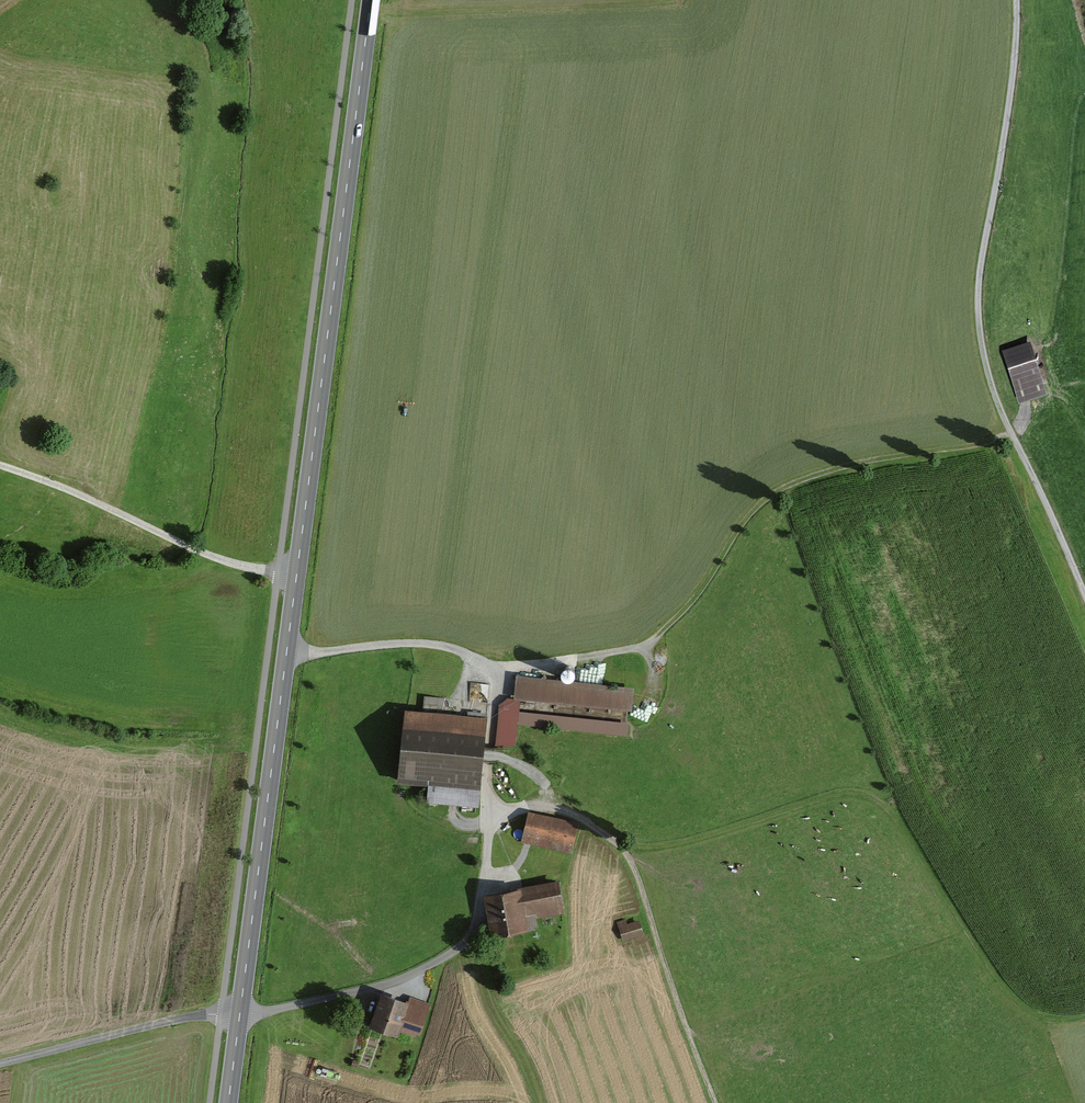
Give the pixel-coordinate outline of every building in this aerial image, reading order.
[(1028,345),(1004,353),(1020,404),(1044,396),(1028,345)] [(494,745),(515,747),(518,721),(628,734),(634,686),(520,673),(517,696),(500,694),(494,745)] [(487,714),(405,705),(396,782),(427,786),(426,800),(476,806),(487,714)] [(576,821),(528,811),(522,842),(570,852),(576,821)] [(559,878),(484,891),(489,915),(492,934),(538,925),(536,918),(565,912),(559,878)] [(624,920),(616,922),(621,939),(641,933),(637,921),(626,924),(624,920)] [(402,1006),(380,998),(370,1023),(392,1031),(395,1026),(402,1006)] [(402,1006),(395,1026),(417,1034),(427,1005),(405,998),(402,1006)]
